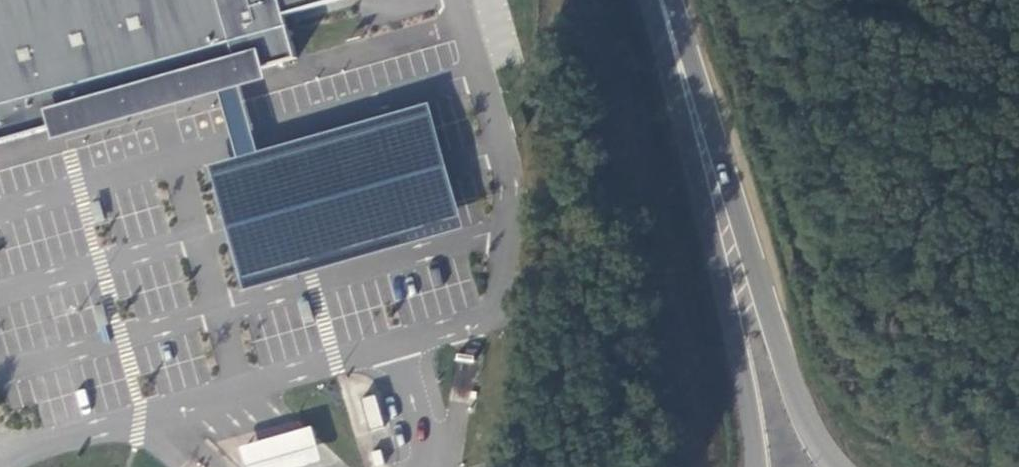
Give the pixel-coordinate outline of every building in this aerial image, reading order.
[(17,136),(22,135),(47,128),(58,125),(64,119),(70,113),(71,111),(90,106),(93,105),(98,103),(103,102),(129,95),(131,103),(146,99),(179,90),(190,87),(188,79),(228,67),(241,64),(260,69),(270,66),(273,65),(286,62),(301,58),(297,44),(295,36),(292,26),(289,15),(284,0),(0,0),(0,141),(17,136)] [(289,15),(341,0),(284,0),(289,15)] [(367,433),(382,429),(373,396),(359,400),(367,433)] [(242,466),(308,466),(321,464),(310,427),(263,441),(236,448),(242,466)] [(369,454),(373,466),(378,466),(383,466),(379,451),(369,454)]
